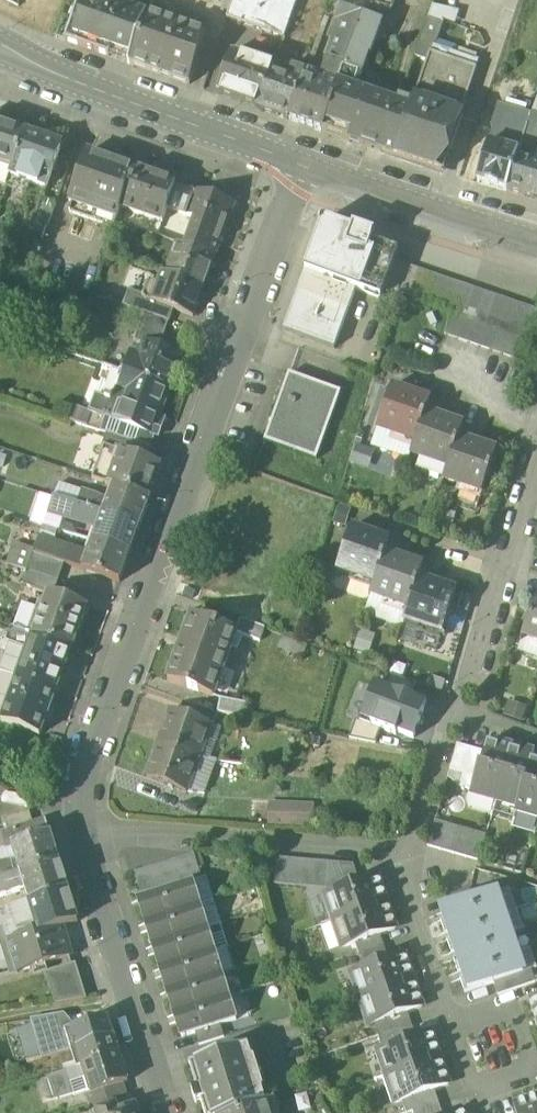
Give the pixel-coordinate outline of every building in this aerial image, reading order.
[(65,42),(130,64),(148,15),(127,8),(129,0),(79,0),(65,42)] [(227,19),(241,24),(249,0),(234,0),(227,19)] [(241,24),(285,38),(297,3),(288,0),(249,0),(241,24)] [(335,22),(344,26),(359,31),(364,16),(369,2),(363,0),(343,0),(335,22)] [(369,2),(392,11),(396,0),(370,0),(369,2)] [(392,11),(369,2),(364,16),(383,24),(383,25),(387,26),(388,23),(393,24),(396,14),(392,12),(392,11)] [(208,36),(148,15),(130,64),(190,86),(208,36)] [(354,45),(339,86),(357,92),(370,57),(371,57),(383,25),(383,24),(364,16),(359,31),(354,45)] [(428,18),(415,57),(427,61),(430,53),(433,54),(443,24),(428,18)] [(359,31),(344,26),(341,34),(340,33),(338,39),(354,45),(359,31)] [(354,45),(338,39),(324,80),(329,82),(327,88),(337,91),(339,86),(354,45)] [(274,67),(232,52),(217,95),(259,110),(273,72),(274,67)] [(433,54),(430,53),(427,61),(419,85),(466,102),(477,69),(433,54)] [(302,82),(273,72),(259,110),(289,120),(302,82)] [(327,88),(303,79),(302,82),(289,120),(322,132),(337,91),(327,88)] [(466,102),(419,85),(412,106),(426,105),(461,117),(466,102)] [(357,92),(339,86),(337,91),(322,132),(382,152),(398,106),(397,105),(397,106),(387,103),(389,99),(381,96),(380,100),(357,92)] [(426,105),(412,106),(399,102),(398,106),(382,152),(428,168),(441,172),(461,117),(426,105)] [(532,113),(527,126),(527,128),(536,132),(536,115),(532,113)] [(527,126),(517,123),(508,150),(519,153),(527,128),(527,126)] [(0,125),(0,164),(13,168),(25,133),(0,125)] [(527,128),(519,153),(518,156),(531,160),(533,154),(536,155),(536,151),(536,132),(527,128)] [(67,135),(53,130),(49,141),(61,146),(61,148),(62,148),(67,135)] [(49,141),(25,133),(13,168),(6,186),(26,193),(29,183),(46,189),(61,148),(61,146),(49,141)] [(508,150),(490,144),(477,183),(507,191),(518,156),(519,153),(508,150)] [(134,171),(88,155),(69,213),(114,229),(121,210),(134,171)] [(518,156),(507,191),(534,200),(536,192),(536,162),(531,160),(518,156)] [(176,185),(134,171),(121,210),(162,224),(167,211),(176,185)] [(197,192),(176,185),(167,211),(188,218),(197,192)] [(234,205),(197,192),(188,218),(200,222),(190,249),(215,258),(234,205)] [(56,203),(42,199),(34,221),(48,226),(56,203)] [(349,239),(323,229),(313,256),(311,255),(285,330),(334,348),(356,288),(381,298),(385,288),(395,261),(398,252),(372,243),(375,236),(353,229),(349,239)] [(190,249),(177,244),(167,274),(205,288),(215,258),(190,249)] [(406,265),(395,261),(385,288),(399,292),(406,266),(406,265)] [(418,270),(406,266),(399,292),(410,296),(418,270)] [(429,274),(418,270),(410,296),(421,299),(429,274)] [(167,274),(163,273),(158,286),(149,283),(144,298),(143,300),(173,311),(194,318),(205,288),(167,274)] [(441,278),(429,274),(421,299),(432,303),(441,278)] [(452,281),(441,278),(432,303),(443,307),(452,281)] [(463,285),(452,281),(443,307),(453,311),(453,309),(455,309),(463,285)] [(474,289),(463,285),(455,309),(466,313),(474,289)] [(474,289),(466,313),(477,317),(485,293),(474,289)] [(173,311),(143,300),(144,298),(129,293),(124,307),(144,314),(169,323),(173,311)] [(497,297),(485,293),(477,317),(488,321),(497,297)] [(497,297),(488,321),(499,325),(507,300),(497,297)] [(518,304),(507,300),(499,325),(510,328),(518,304)] [(529,308),(518,304),(510,328),(521,332),(529,308)] [(521,332),(532,336),(536,323),(536,311),(529,308),(521,332)] [(453,311),(444,335),(457,339),(466,313),(455,309),(453,309),(453,311)] [(466,313),(457,339),(467,343),(477,317),(466,313)] [(169,323),(144,314),(139,329),(164,337),(169,323)] [(477,317),(467,343),(479,347),(488,321),(477,317)] [(488,321),(479,347),(489,350),(499,325),(488,321)] [(499,325),(489,350),(501,355),(510,328),(499,325)] [(521,332),(510,328),(501,355),(512,358),(521,332)] [(164,337),(139,329),(134,342),(145,346),(146,345),(172,354),(174,347),(162,343),(164,337)] [(532,336),(521,332),(512,358),(524,363),(533,337),(532,336)] [(172,354),(146,345),(145,346),(141,359),(130,355),(124,372),(167,387),(178,356),(172,354)] [(167,387),(124,372),(118,389),(123,390),(118,403),(112,421),(154,436),(158,438),(164,421),(155,418),(167,387)] [(341,392),(291,373),(268,441),(317,460),(341,392)] [(430,400),(392,387),(378,428),(394,434),(392,440),(413,448),(426,413),(430,400)] [(85,426),(107,434),(149,449),(154,436),(112,421),(118,403),(96,395),(85,426)] [(463,426),(426,413),(413,448),(411,454),(427,460),(425,466),(446,473),(459,438),(463,426)] [(149,449),(107,434),(103,448),(105,449),(123,454),(123,453),(144,460),(149,449)] [(498,453),(459,438),(446,473),(444,479),(461,485),(459,491),(482,499),(498,453)] [(123,454),(105,449),(93,481),(109,486),(116,464),(119,465),(123,454)] [(144,460),(123,453),(123,454),(119,465),(116,464),(109,486),(115,488),(150,499),(162,467),(144,460)] [(91,468),(76,463),(72,474),(87,479),(91,468)] [(150,499),(115,488),(110,504),(106,515),(140,526),(150,499)] [(98,498),(82,493),(77,506),(103,514),(106,515),(110,504),(98,498)] [(74,505),(55,499),(50,512),(69,518),(74,505)] [(77,506),(74,505),(69,518),(98,528),(103,514),(77,506)] [(106,515),(103,514),(98,528),(93,541),(130,553),(140,526),(106,515)] [(389,542),(352,529),(338,570),(353,575),(351,581),(373,589),(385,555),(389,542)] [(55,545),(41,540),(36,554),(50,559),(55,545)] [(130,553),(93,541),(88,556),(83,570),(120,582),(130,553)] [(88,556),(55,545),(50,559),(65,563),(83,570),(88,556)] [(26,571),(59,582),(65,563),(50,559),(32,553),(26,571)] [(422,568),(385,555),(373,589),(371,595),(387,601),(385,607),(406,615),(418,580),(422,568)] [(59,582),(26,571),(21,584),(48,594),(48,593),(54,595),(59,582)] [(457,594),(418,580),(406,615),(404,621),(420,627),(418,632),(441,640),(457,594)] [(54,595),(48,593),(48,594),(45,602),(40,600),(28,633),(33,635),(71,649),(87,607),(54,595)] [(523,637),(536,642),(536,596),(523,637)] [(260,614),(242,607),(238,618),(239,619),(256,625),(260,614)] [(236,629),(191,613),(167,679),(211,695),(235,630),(236,629)] [(256,625),(239,619),(236,629),(235,630),(259,639),(263,628),(256,625)] [(71,649),(33,635),(17,678),(56,692),(71,649)] [(308,646),(283,637),(278,648),(303,658),(308,646)] [(523,637),(517,653),(536,660),(536,642),(523,637)] [(56,692),(17,678),(1,722),(40,736),(56,692)] [(375,683),(360,723),(396,737),(397,733),(413,739),(424,711),(415,707),(418,700),(375,683)] [(246,704),(220,699),(218,714),(243,718),(246,704)] [(211,725),(171,711),(160,743),(200,758),(211,725)] [(498,746),(487,743),(485,753),(474,791),(473,795),(496,801),(511,750),(512,750),(513,746),(499,742),(498,746)] [(200,758),(160,743),(147,778),(187,793),(187,792),(205,793),(217,761),(200,758)] [(471,749),(457,745),(450,770),(464,774),(471,749)] [(512,750),(511,750),(496,801),(517,807),(518,808),(532,760),(533,761),(535,752),(521,748),(520,752),(512,750)] [(485,753),(471,749),(464,774),(460,787),(474,791),(485,753)] [(532,760),(518,808),(517,807),(516,812),(536,818),(536,762),(533,761),(532,760)] [(269,801),(267,824),(313,827),(314,804),(269,801)] [(5,820),(9,833),(35,825),(31,812),(5,820)] [(13,847),(50,835),(46,821),(35,825),(9,833),(2,835),(7,849),(13,847)] [(435,822),(428,847),(441,851),(448,825),(435,822)] [(461,829),(448,825),(441,851),(453,854),(461,829)] [(473,833),(461,829),(453,854),(466,858),(473,833)] [(486,836),(473,833),(466,858),(479,861),(486,836)] [(50,835),(13,847),(18,863),(21,874),(59,863),(50,835)] [(194,854),(182,857),(190,882),(193,881),(202,878),(194,854)] [(182,857),(169,861),(177,886),(190,882),(182,857)] [(290,859),(277,858),(275,884),(288,885),(290,859)] [(303,860),(290,859),(288,885),(301,887),(303,860)] [(316,862),(303,860),(301,887),(314,888),(316,862)] [(169,861),(157,865),(164,890),(177,886),(169,861)] [(329,863),(316,862),(314,888),(327,889),(329,863)] [(10,863),(0,866),(0,876),(1,880),(21,874),(18,863),(10,863)] [(59,863),(21,874),(25,886),(30,904),(68,892),(59,863)] [(353,865),(329,863),(327,889),(329,894),(360,883),(353,865)] [(157,865),(144,869),(152,894),(164,890),(157,865)] [(152,894),(144,869),(132,873),(139,898),(152,894)] [(0,880),(0,897),(0,898),(21,891),(20,888),(25,886),(21,874),(1,880),(0,880)] [(329,894),(326,895),(335,922),(389,903),(384,887),(381,888),(377,878),(360,883),(329,894)] [(139,898),(138,899),(146,922),(200,905),(193,881),(190,882),(177,886),(164,890),(152,894),(139,898)] [(471,889),(446,897),(450,910),(475,902),(471,889)] [(30,904),(38,933),(62,926),(77,921),(68,892),(30,904)] [(475,902),(450,910),(443,912),(445,920),(441,922),(445,935),(450,933),(504,914),(497,894),(475,902)] [(389,903),(335,922),(344,948),(356,944),(380,935),(395,930),(392,919),(395,918),(389,903)] [(38,933),(30,904),(8,911),(12,925),(4,927),(19,973),(72,956),(62,926),(38,933)] [(200,905),(146,922),(153,945),(207,928),(200,905)] [(504,914),(450,933),(452,940),(448,941),(452,954),(456,953),(456,952),(510,934),(504,914)] [(207,928),(153,945),(160,968),(214,951),(207,928)] [(510,934),(456,952),(456,953),(459,959),(454,960),(459,974),(463,972),(463,971),(517,953),(510,934)] [(380,935),(356,944),(360,956),(385,948),(380,935)] [(385,948),(360,956),(364,969),(389,960),(385,948)] [(214,951),(160,968),(167,991),(222,973),(214,951)] [(517,953),(463,971),(463,972),(465,978),(461,980),(465,993),(494,983),(524,973),(517,953)] [(364,969),(352,973),(361,999),(416,980),(411,965),(408,966),(404,955),(364,969)] [(74,966),(49,974),(58,1004),(84,999),(74,966)] [(524,973),(494,983),(498,995),(536,983),(531,971),(524,973)] [(222,973),(167,991),(175,1013),(229,996),(222,973)] [(416,980),(361,999),(370,1026),(375,1024),(408,1013),(422,1008),(418,997),(421,996),(416,980)] [(229,996),(175,1013),(182,1037),(196,1033),(220,1025),(236,1020),(229,996)] [(408,1013),(375,1024),(379,1037),(412,1025),(408,1013)] [(108,1018),(66,1032),(72,1049),(114,1037),(108,1018)] [(220,1025),(196,1033),(199,1045),(224,1037),(220,1025)] [(412,1025),(379,1037),(383,1049),(416,1038),(412,1025)] [(383,1049),(379,1050),(387,1077),(443,1058),(437,1043),(434,1044),(430,1033),(416,1038),(383,1049)] [(114,1037),(72,1049),(78,1067),(83,1066),(119,1054),(114,1037)] [(189,1064),(197,1090),(192,1091),(196,1103),(201,1101),(205,1112),(232,1112),(266,1102),(262,1090),(253,1092),(244,1063),(253,1061),(248,1045),(189,1064)] [(119,1054),(83,1066),(91,1093),(128,1082),(119,1054)] [(443,1058),(387,1077),(396,1103),(402,1101),(435,1090),(448,1086),(445,1075),(448,1074),(443,1058)] [(402,1101),(406,1112),(410,1112),(413,1112),(439,1103),(435,1090),(402,1101)] [(525,1099),(526,1102),(515,1106),(518,1112),(536,1112),(536,1095),(525,1099)] [(232,1112),(271,1112),(268,1102),(266,1102),(232,1112)] [(413,1112),(442,1112),(439,1103),(413,1112)]
